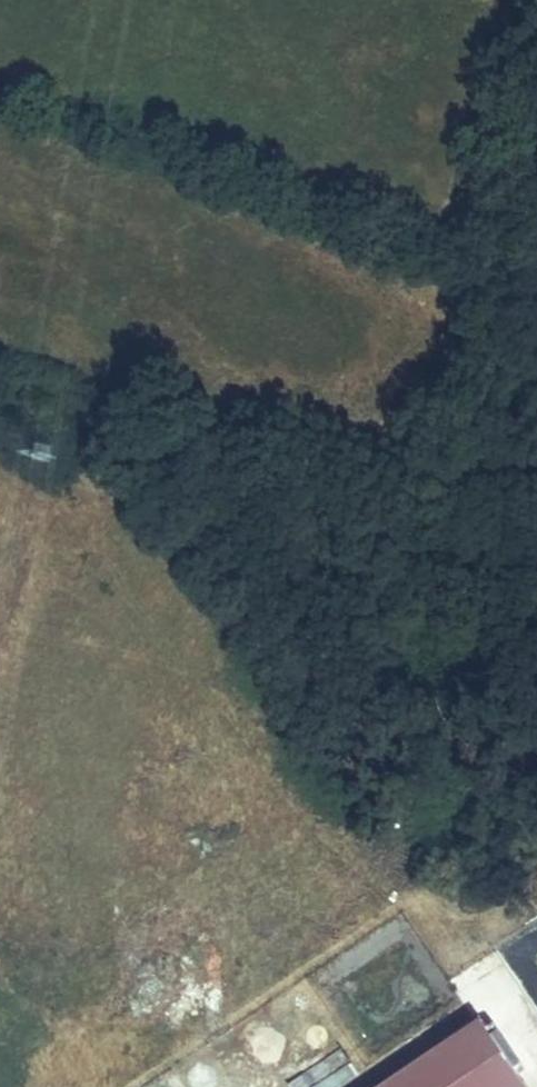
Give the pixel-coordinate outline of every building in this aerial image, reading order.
[(390,1086),(534,1086),(536,1085),(536,1081),(494,1017),(390,1086)]
